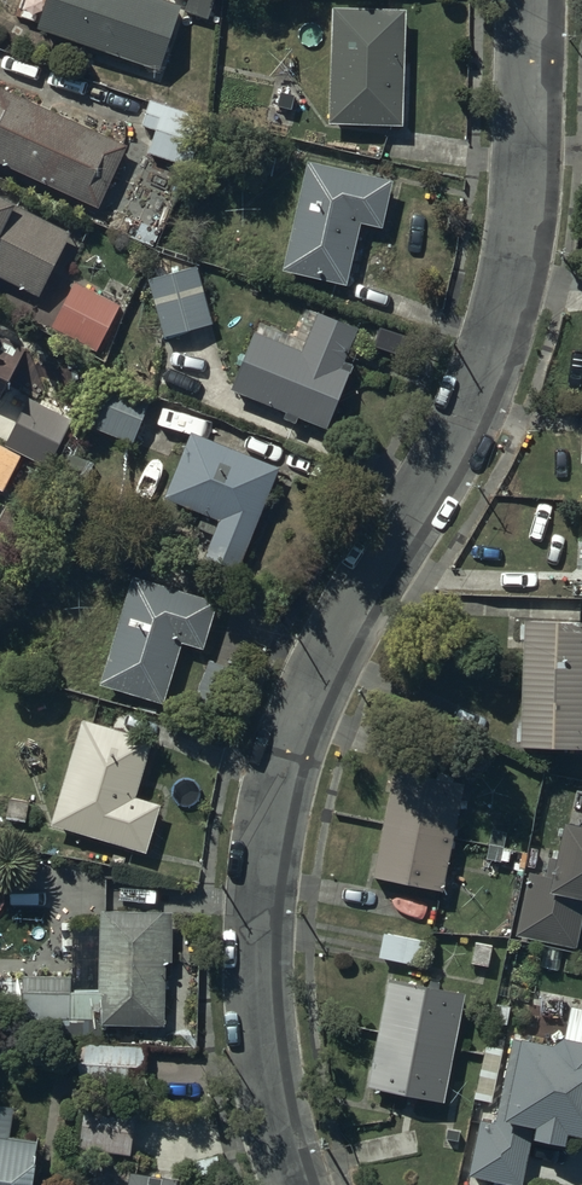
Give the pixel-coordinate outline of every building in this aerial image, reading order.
[(38,30),(160,73),(182,9),(158,0),(48,0),(38,30)] [(185,13),(209,21),(216,0),(189,0),(185,13)] [(403,128),(406,15),(332,13),(330,126),(403,128)] [(98,210),(126,148),(0,90),(0,164),(98,210)] [(206,120),(150,102),(142,127),(156,131),(148,155),(191,168),(206,120)] [(394,183),(308,163),(282,273),(348,288),(361,226),(383,231),(394,183)] [(0,200),(0,279),(37,298),(28,317),(98,353),(122,305),(53,270),(70,236),(0,200)] [(198,267),(150,279),(149,279),(164,339),(212,327),(198,267)] [(302,353),(255,334),(232,393),(286,414),(284,420),(296,425),(299,418),(329,430),(354,366),(345,363),(358,331),(317,315),(302,353)] [(27,341),(0,329),(0,400),(27,341)] [(105,387),(88,427),(114,438),(113,441),(126,447),(128,443),(134,445),(150,406),(105,387)] [(5,447),(22,457),(48,470),(73,423),(29,400),(5,447)] [(280,469),(193,434),(166,501),(219,522),(205,559),(239,572),(280,469)] [(5,447),(0,445),(0,491),(3,493),(22,457),(5,447)] [(218,604),(132,578),(100,687),(165,706),(183,646),(204,652),(218,604)] [(529,683),(581,690),(581,630),(531,628),(529,683)] [(529,683),(527,754),(581,755),(581,690),(529,683)] [(152,743),(83,722),(51,828),(146,856),(161,806),(136,798),(152,743)] [(399,776),(388,827),(457,841),(467,790),(399,776)] [(564,825),(553,879),(529,874),(516,937),(578,950),(581,930),(581,829),(564,825)] [(457,841),(388,827),(377,883),(445,897),(457,841)] [(509,835),(493,832),(490,848),(487,863),(504,866),(506,851),(509,835)] [(172,965),(173,914),(100,913),(99,993),(71,993),(71,979),(2,978),(1,1022),(102,1024),(102,1027),(164,1028),(165,964),(172,965)] [(384,933),(380,959),(423,967),(428,941),(384,933)] [(465,994),(389,981),(369,1089),(444,1103),(465,994)] [(514,1039),(511,1039),(497,1125),(479,1122),(469,1179),(505,1184),(524,1184),(532,1142),(566,1148),(568,1137),(581,1140),(581,1045),(565,1042),(552,1049),(514,1039)] [(81,1105),(76,1150),(131,1156),(136,1112),(81,1105)] [(38,1165),(35,1164),(38,1142),(11,1138),(15,1110),(0,1108),(0,1184),(36,1184),(38,1165)] [(130,1175),(129,1184),(181,1184),(181,1183),(130,1175)]
